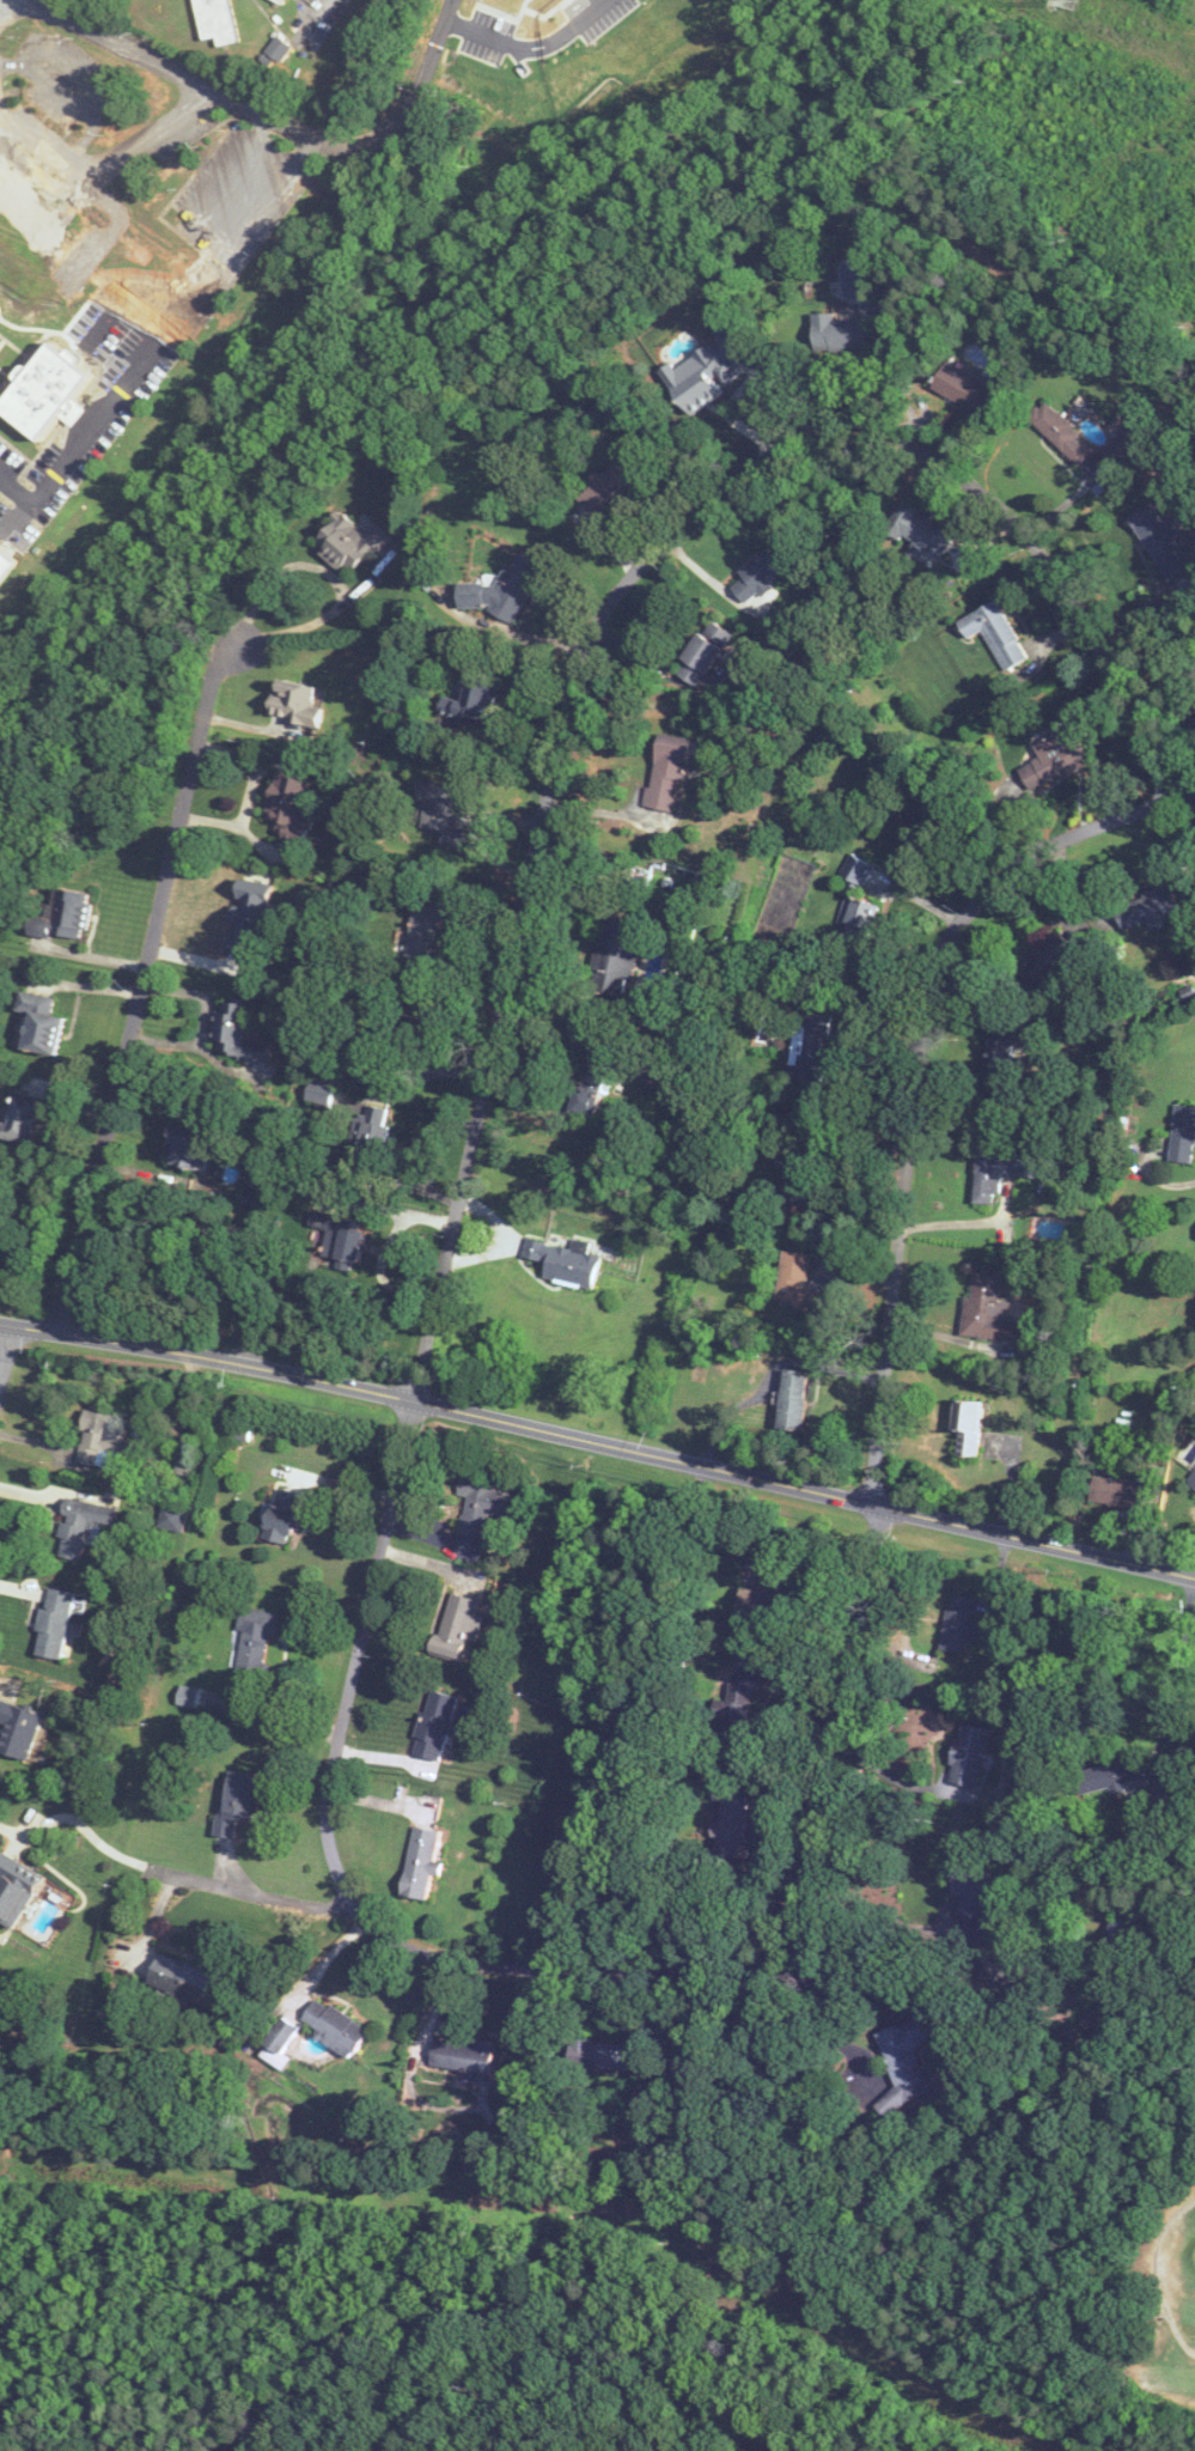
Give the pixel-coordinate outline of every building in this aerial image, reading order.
[(209,40),(223,38),(224,45),(236,43),(227,0),(201,0),(209,40)] [(50,338),(65,320),(44,269),(52,259),(63,262),(74,249),(69,237),(73,226),(48,205),(58,170),(25,142),(11,159),(0,155),(0,323),(50,338)] [(814,352),(867,350),(866,316),(812,318),(814,352)] [(8,411),(52,443),(102,373),(58,341),(8,411)] [(660,371),(689,416),(723,394),(719,388),(740,376),(718,342),(676,368),(673,363),(660,371)] [(983,416),(997,388),(944,362),(930,390),(983,416)] [(1079,466),(1094,451),(1044,402),(1029,417),(1079,466)] [(644,473),(625,454),(604,474),(599,470),(588,480),(592,485),(578,499),(596,518),(644,473)] [(904,555),(917,563),(923,553),(938,562),(954,534),(900,503),(884,530),(910,546),(904,555)] [(1192,566),(1176,536),(1181,533),(1172,516),(1163,522),(1153,504),(1130,517),(1165,581),(1192,566)] [(393,535),(377,522),(369,531),(347,512),(318,546),(356,578),(393,535)] [(728,585),(745,606),(793,566),(775,545),(728,585)] [(462,609),(484,610),(490,612),(497,612),(515,620),(518,612),(529,612),(529,610),(538,587),(546,587),(552,571),(553,566),(523,554),(518,565),(510,565),(502,584),(462,584),(462,609)] [(1002,671),(1026,661),(1000,602),(957,620),(965,639),(985,631),(1002,671)] [(675,672),(698,687),(731,635),(708,620),(675,672)] [(500,721),(505,677),(473,674),(471,700),(449,698),(447,716),(500,721)] [(329,687),(288,681),(287,690),(277,689),(273,718),(323,725),(329,687)] [(1058,749),(1019,766),(1030,791),(1089,765),(1070,719),(1049,728),(1058,749)] [(650,807),(680,813),(694,739),(665,733),(650,807)] [(307,815),(317,783),(284,773),(270,818),(283,822),(280,832),(309,841),(316,818),(307,815)] [(465,852),(469,830),(455,828),(458,806),(468,808),(471,789),(422,780),(418,800),(430,802),(425,828),(446,832),(443,849),(465,852)] [(873,867),(850,854),(839,874),(862,887),(873,867)] [(99,895),(60,886),(52,920),(40,917),(36,931),(88,943),(99,895)] [(278,893),(243,887),(231,952),(265,959),(278,893)] [(1120,929),(1178,913),(1171,887),(1113,903),(1120,929)] [(865,947),(876,905),(850,898),(839,940),(865,947)] [(410,957),(437,960),(444,904),(417,901),(410,957)] [(639,920),(607,914),(593,989),(626,994),(639,920)] [(23,1012),(37,1015),(32,1050),(68,1056),(74,1018),(59,1016),(62,997),(27,992),(23,1012)] [(276,1044),(252,1041),(256,1001),(227,998),(221,1056),(274,1062),(276,1044)] [(794,1028),(787,1078),(821,1083),(830,1015),(806,1012),(803,1029),(794,1028)] [(983,1044),(986,1098),(1009,1096),(1006,1042),(983,1044)] [(589,1116),(594,1087),(602,1089),(610,1051),(585,1046),(573,1113),(589,1116)] [(330,1097),(318,1095),(319,1091),(327,1092),(328,1084),(315,1082),(312,1101),(329,1103),(330,1097)] [(5,1137),(38,1146),(50,1100),(18,1091),(5,1137)] [(389,1110),(368,1105),(366,1116),(357,1115),(351,1141),(359,1142),(355,1158),(377,1163),(389,1110)] [(1194,1140),(1194,1106),(1173,1105),(1170,1162),(1194,1163),(1194,1140)] [(211,1133),(184,1127),(175,1164),(202,1171),(211,1133)] [(977,1140),(973,1203),(996,1205),(998,1174),(1036,1177),(1037,1156),(997,1153),(998,1141),(977,1140)] [(328,1230),(321,1265),(355,1271),(364,1221),(314,1211),(311,1227),(328,1230)] [(592,1289),(600,1256),(587,1253),(590,1243),(573,1239),(570,1250),(551,1245),(543,1276),(592,1289)] [(810,1254),(783,1250),(775,1306),(820,1312),(823,1292),(806,1289),(810,1254)] [(998,1301),(1000,1267),(977,1265),(974,1299),(965,1298),(962,1336),(1018,1341),(1020,1320),(1006,1319),(1008,1302),(998,1301)] [(778,1428),(804,1430),(808,1371),(782,1369),(778,1428)] [(960,1431),(959,1455),(977,1456),(981,1401),(953,1400),(952,1430),(960,1431)] [(77,1464),(117,1469),(119,1454),(133,1456),(135,1441),(111,1438),(114,1415),(84,1410),(77,1464)] [(1186,1483),(1194,1489),(1194,1471),(1186,1483)] [(514,1494),(494,1490),(496,1482),(462,1474),(457,1494),(468,1496),(460,1533),(483,1539),(488,1513),(509,1518),(514,1494)] [(1143,1507),(1145,1482),(1091,1478),(1089,1504),(1143,1507)] [(260,1537),(288,1544),(300,1493),(272,1486),(260,1537)] [(114,1507),(71,1499),(61,1555),(84,1560),(91,1522),(111,1526),(114,1507)] [(781,1544),(760,1542),(756,1590),(741,1589),(740,1601),(777,1604),(781,1544)] [(71,1658),(80,1591),(51,1587),(42,1654),(71,1658)] [(467,1663),(479,1615),(475,1614),(479,1600),(449,1592),(433,1654),(467,1663)] [(964,1652),(966,1636),(975,1637),(977,1621),(969,1620),(972,1595),(948,1592),(941,1650),(964,1652)] [(233,1678),(264,1682),(274,1611),(242,1607),(233,1678)] [(752,1671),(739,1671),(738,1684),(729,1683),(728,1699),(718,1699),(716,1736),(749,1738),(752,1671)] [(455,1735),(459,1722),(453,1720),(459,1697),(428,1690),(412,1754),(439,1761),(446,1733),(455,1735)] [(50,1712),(0,1699),(0,1721),(9,1723),(3,1750),(38,1759),(50,1712)] [(989,1728),(959,1724),(949,1782),(979,1787),(989,1728)] [(1142,1757),(1074,1771),(1079,1794),(1146,1780),(1142,1757)] [(258,1773),(224,1770),(217,1836),(234,1838),(236,1820),(253,1822),(258,1773)] [(399,1896),(424,1900),(430,1873),(439,1875),(442,1863),(434,1861),(440,1832),(413,1826),(399,1896)] [(3,1859),(0,1864),(0,1873),(5,1876),(0,1885),(0,1916),(24,1929),(48,1883),(3,1859)] [(996,1876),(957,1866),(950,1894),(964,1897),(958,1923),(990,1930),(998,1896),(992,1894),(996,1876)] [(153,1985),(217,2011),(230,1981),(166,1954),(153,1985)] [(368,2031),(319,1996),(300,2020),(349,2056),(368,2031)] [(876,2033),(896,2088),(877,2105),(878,2109),(885,2117),(894,2113),(908,2101),(930,2093),(915,2050),(939,2030),(920,2008),(901,2024),(876,2033)] [(299,2029),(282,2017),(262,2042),(278,2055),(299,2029)] [(488,2078),(494,2046),(434,2036),(429,2067),(488,2078)] [(592,2071),(637,2071),(637,2043),(592,2043),(592,2071)]
